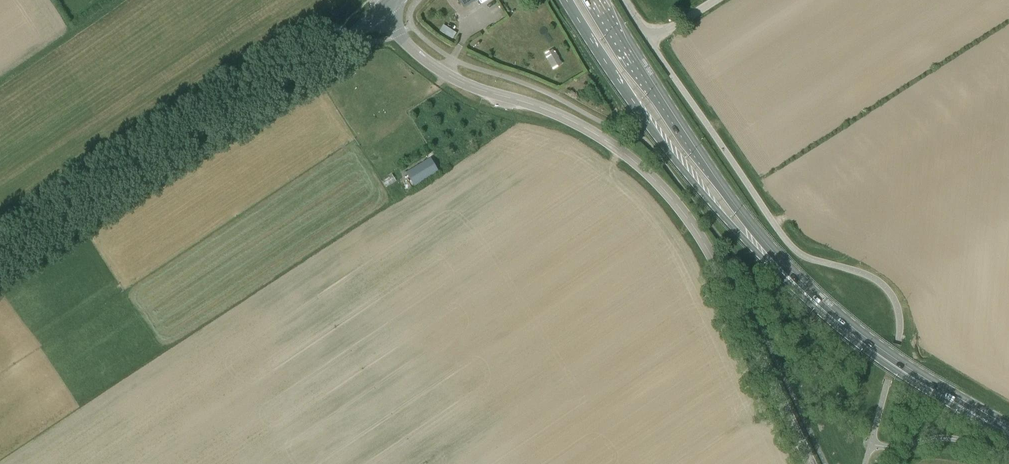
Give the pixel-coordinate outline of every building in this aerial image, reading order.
[(464,8),(478,0),(459,0),(464,8)] [(441,31),(455,39),(459,32),(445,24),(441,31)] [(553,70),(562,64),(556,53),(555,54),(553,50),(546,54),(547,57),(546,58),(553,70)] [(406,172),(414,186),(439,171),(431,158),(406,172)]
